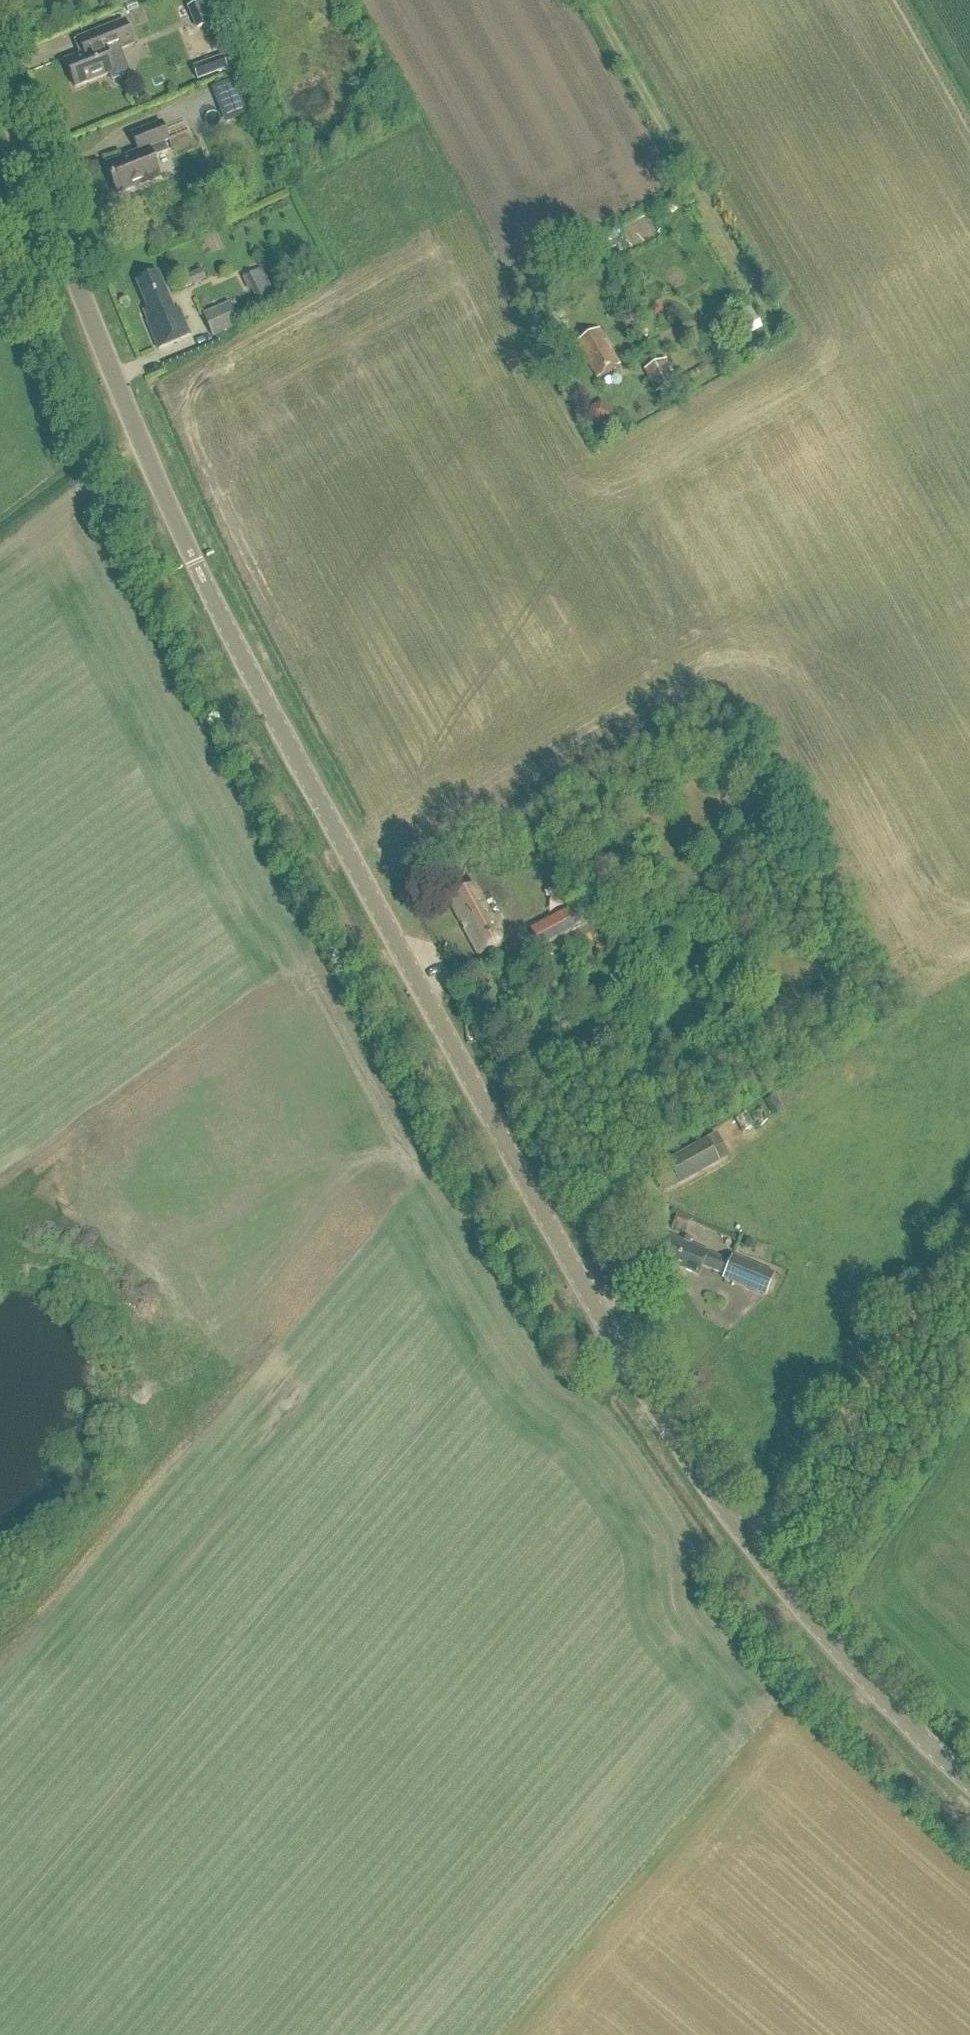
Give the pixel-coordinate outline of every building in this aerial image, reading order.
[(74,90),(109,76),(111,75),(123,70),(114,51),(132,43),(123,22),(81,38),(87,55),(83,57),(65,63),(74,90)] [(223,58),(192,69),(197,81),(227,70),(223,58)] [(218,111),(224,125),(247,116),(241,101),(218,111)] [(104,169),(117,199),(159,181),(151,162),(167,156),(163,146),(168,144),(160,125),(131,137),(138,155),(104,169)] [(246,280),(257,303),(247,308),(250,313),(261,308),(260,308),(269,304),(264,295),(271,291),(262,272),(246,280)] [(201,273),(179,283),(183,292),(205,282),(201,273)] [(174,312),(159,274),(137,283),(148,310),(142,312),(158,350),(191,336),(180,309),(174,312)] [(240,300),(232,280),(218,285),(226,305),(240,300)] [(203,317),(213,340),(239,328),(229,306),(203,317)] [(762,331),(750,311),(724,325),(731,338),(736,335),(741,343),(762,331)] [(620,364),(599,329),(575,344),(585,361),(587,360),(598,377),(620,364)] [(632,329),(624,333),(628,340),(636,335),(632,329)] [(644,371),(655,394),(676,384),(671,374),(673,373),(666,359),(644,371)] [(587,411),(596,425),(611,416),(602,402),(587,411)] [(491,918),(473,885),(448,899),(479,956),(509,940),(496,915),(491,918)] [(584,901),(530,931),(541,950),(595,921),(584,901)] [(707,1143),(667,1164),(679,1186),(719,1164),(707,1143)] [(729,1265),(707,1256),(707,1255),(667,1238),(656,1264),(673,1271),(674,1269),(697,1278),(701,1268),(723,1278),(722,1281),(764,1298),(773,1276),(731,1259),(729,1265)] [(743,1249),(753,1252),(756,1244),(746,1240),(743,1249)] [(634,1297),(638,1304),(645,1301),(641,1294),(634,1297)]
